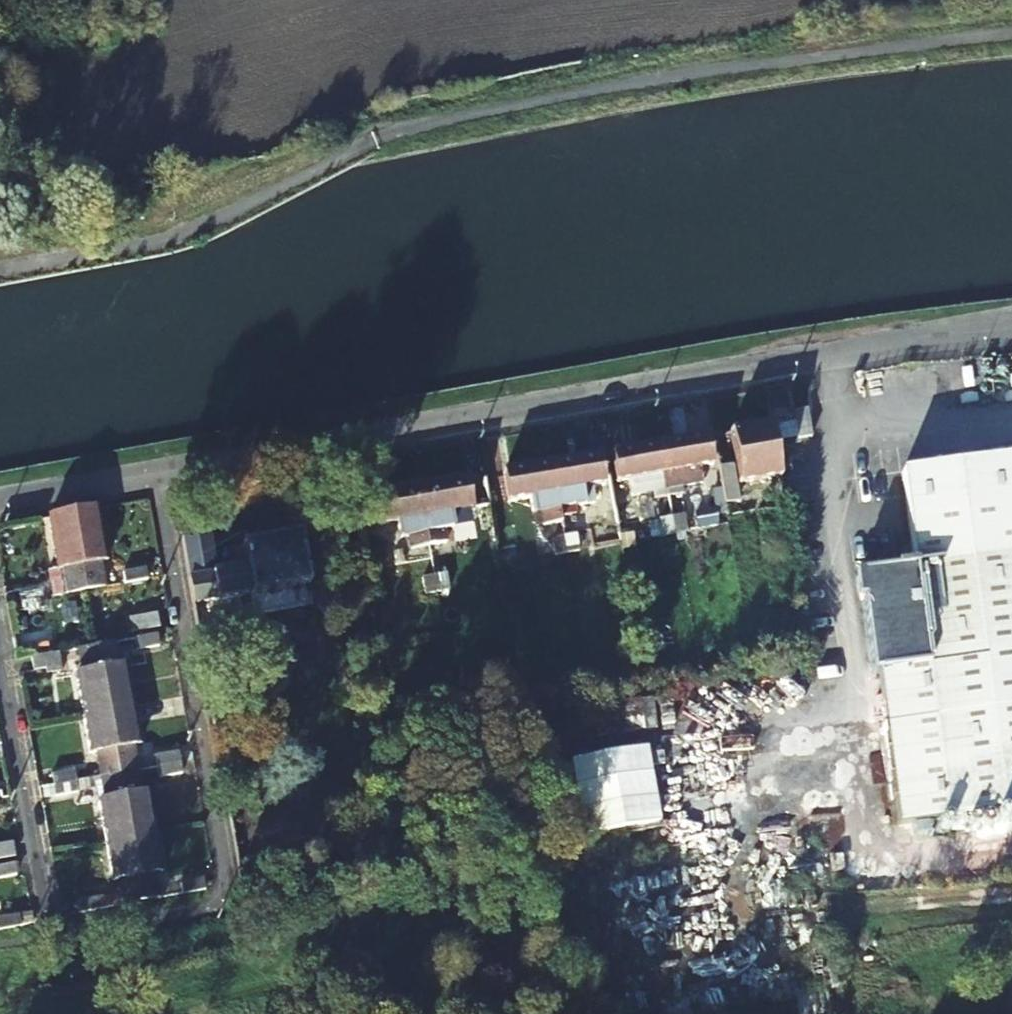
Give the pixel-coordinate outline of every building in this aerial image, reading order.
[(765,393),(771,429),(795,425),(793,414),(789,389),(765,393)] [(795,425),(797,441),(811,439),(807,412),(793,414),(795,425)] [(779,479),(771,429),(731,436),(740,487),(779,479)] [(660,449),(671,507),(684,504),(682,496),(703,493),(699,471),(712,469),(707,440),(660,449)] [(671,507),(660,449),(612,457),(617,486),(629,484),(633,505),(655,501),(657,509),(671,507)] [(550,468),(561,526),(575,524),(573,516),(595,513),(592,489),(603,488),(598,460),(550,468)] [(894,829),(1011,815),(1011,463),(903,475),(914,572),(857,578),(870,677),(876,677),(894,829)] [(561,526),(550,468),(505,476),(510,505),(522,503),(527,524),(548,521),(549,528),(561,526)] [(730,469),(720,471),(725,502),(726,508),(737,506),(730,469)] [(488,496),(494,530),(515,526),(513,515),(502,517),(495,479),(485,480),(488,496)] [(488,496),(485,480),(477,481),(480,497),(488,496)] [(419,492),(429,550),(442,547),(441,539),(464,535),(460,514),(471,511),(466,484),(419,492)] [(429,550),(419,492),(371,500),(377,529),(389,526),(394,548),(414,544),(416,552),(429,550)] [(728,517),(726,508),(725,502),(717,504),(719,519),(728,517)] [(72,517),(86,594),(106,591),(101,566),(106,565),(96,512),(72,517)] [(618,528),(615,512),(608,514),(611,530),(618,528)] [(72,517),(47,522),(58,574),(63,573),(68,597),(86,594),(72,517)] [(554,552),(578,549),(575,533),(552,536),(554,552)] [(688,537),(676,539),(679,556),(691,554),(688,537)] [(183,545),(186,562),(216,556),(220,555),(217,539),(183,545)] [(679,556),(676,539),(664,541),(668,558),(679,556)] [(189,583),(193,606),(251,596),(252,598),(307,589),(299,540),(242,550),(246,572),(189,583)] [(216,556),(186,562),(188,578),(220,573),(216,556)] [(567,558),(570,575),(581,573),(578,557),(567,558)] [(570,575),(567,558),(555,561),(558,577),(570,575)] [(148,572),(127,576),(129,586),(150,583),(148,572)] [(436,593),(439,611),(453,608),(449,590),(436,593)] [(45,591),(24,595),(26,605),(47,601),(45,591)] [(156,616),(129,621),(132,634),(159,630),(156,616)] [(199,643),(214,640),(211,625),(197,628),(199,643)] [(160,648),(158,637),(134,640),(137,653),(160,648)] [(108,713),(131,708),(124,670),(120,670),(115,644),(96,647),(108,713)] [(96,647),(79,650),(83,678),(76,679),(83,717),(108,713),(96,647)] [(60,654),(32,659),(34,671),(50,668),(51,674),(63,672),(60,654)] [(119,777),(137,774),(133,748),(138,747),(131,708),(108,713),(119,777)] [(108,713),(83,717),(90,756),(97,755),(101,780),(119,777),(108,713)] [(40,742),(57,739),(57,733),(38,733),(40,742)] [(584,832),(661,818),(647,740),(570,753),(584,832)] [(158,770),(181,766),(179,756),(156,760),(158,770)] [(183,778),(181,766),(158,770),(160,782),(183,778)] [(60,787),(82,784),(80,773),(59,777),(60,787)] [(131,839),(154,835),(147,796),(141,798),(137,774),(119,777),(131,839)] [(119,777),(101,780),(105,802),(98,804),(105,844),(131,839),(119,777)] [(84,795),(82,784),(60,787),(63,799),(84,795)] [(828,881),(850,878),(844,826),(821,829),(828,881)] [(131,839),(142,903),(161,901),(156,876),(162,875),(154,835),(131,839)] [(131,839),(105,844),(112,883),(119,882),(124,907),(142,903),(131,839)] [(0,847),(0,862),(15,859),(12,844),(0,847)] [(203,882),(181,886),(183,896),(205,893),(203,882)] [(99,899),(79,904),(80,914),(102,911),(99,899)] [(0,921),(0,932),(19,928),(17,918),(0,921)]
